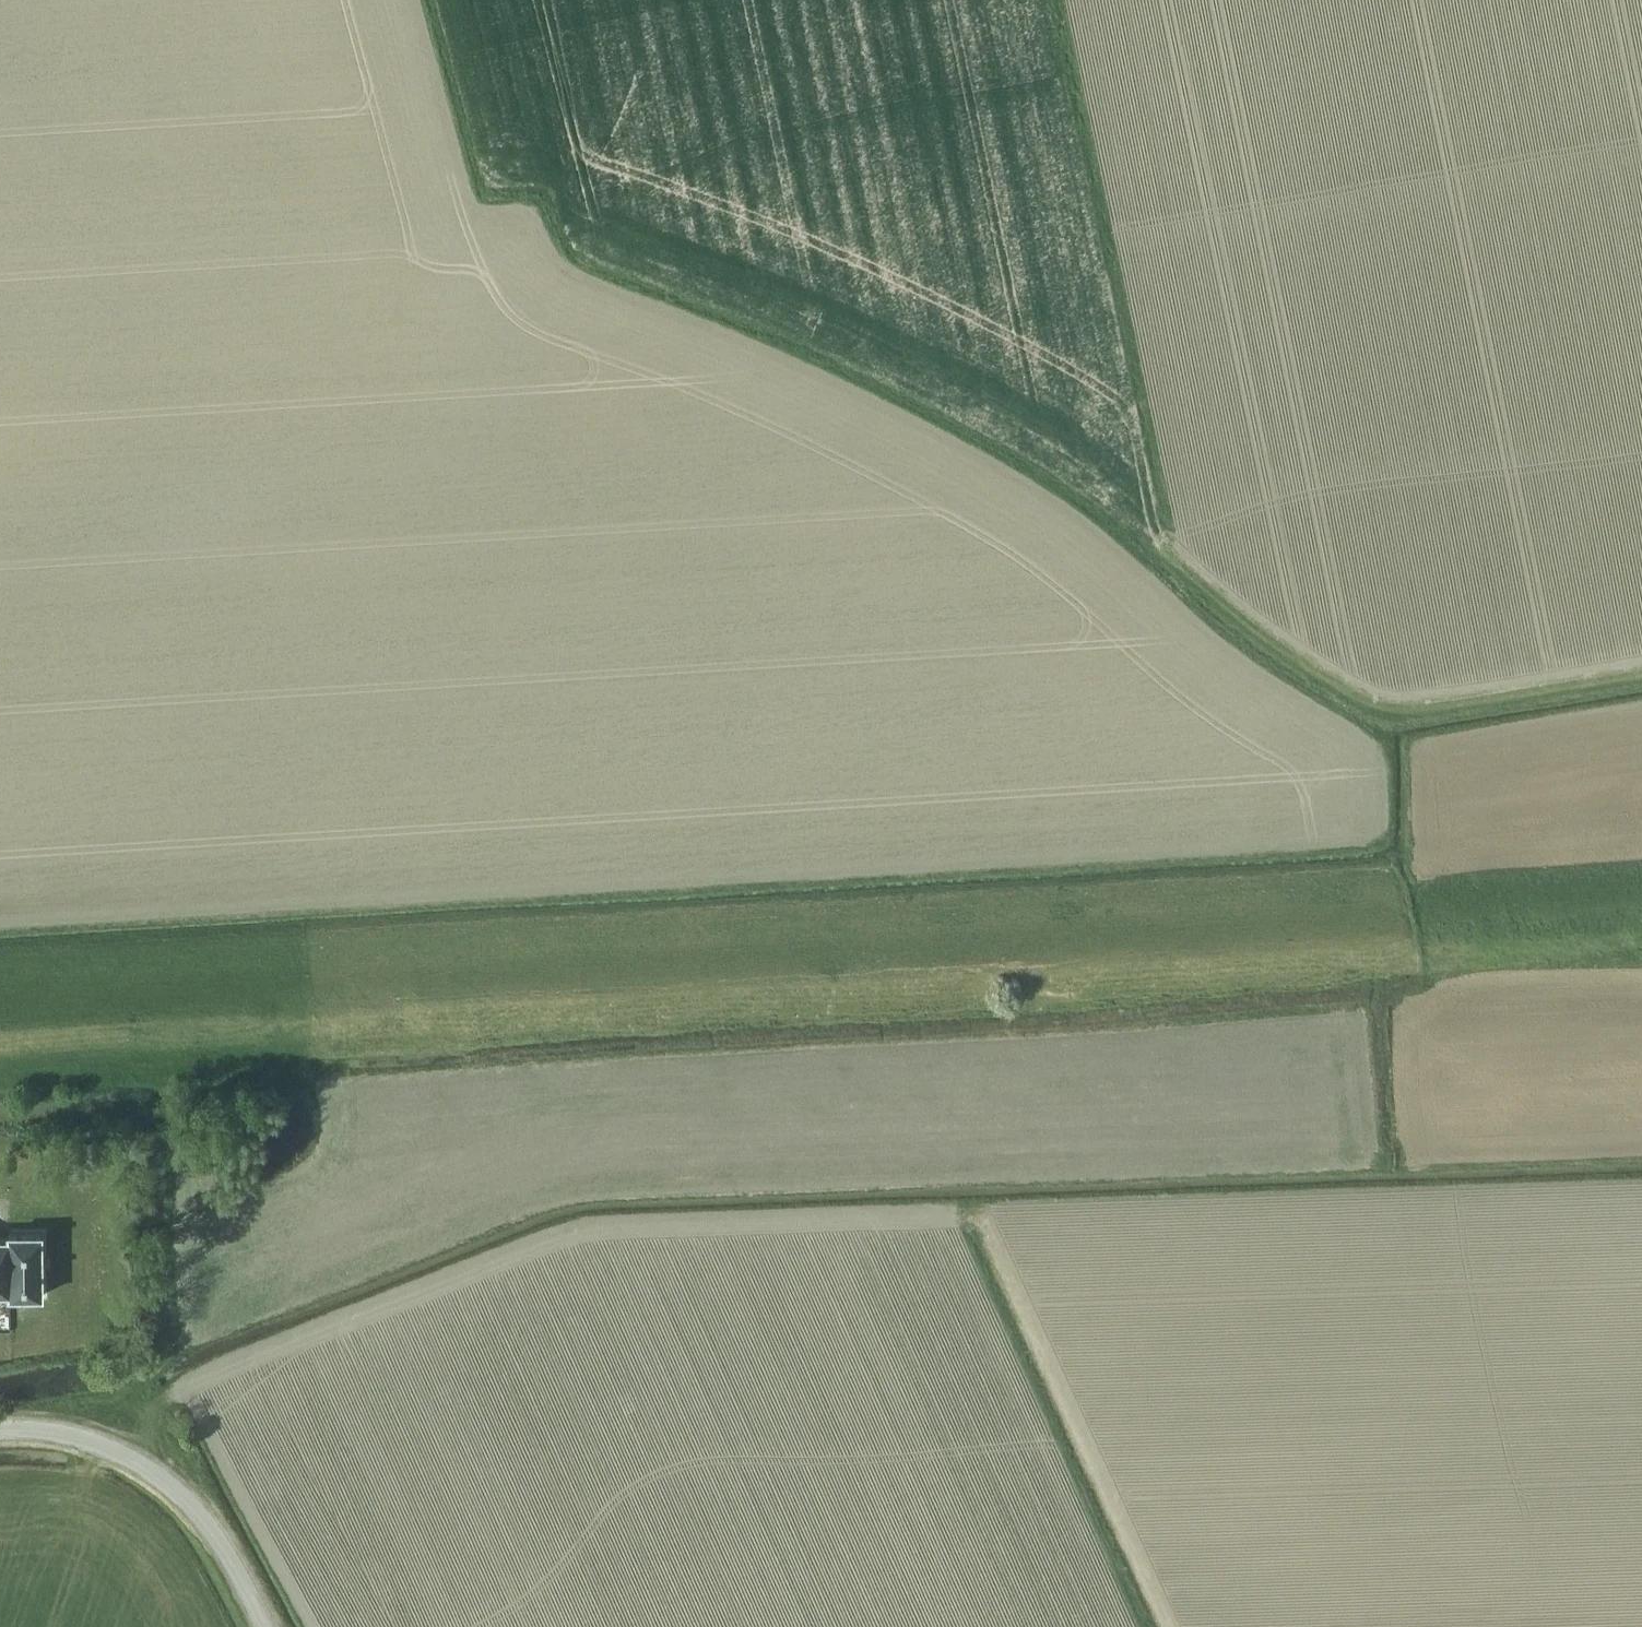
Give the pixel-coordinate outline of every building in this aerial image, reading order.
[(43,1295),(43,1233),(9,1233),(9,1237),(0,1237),(0,1291),(10,1291),(10,1296),(43,1295)]
